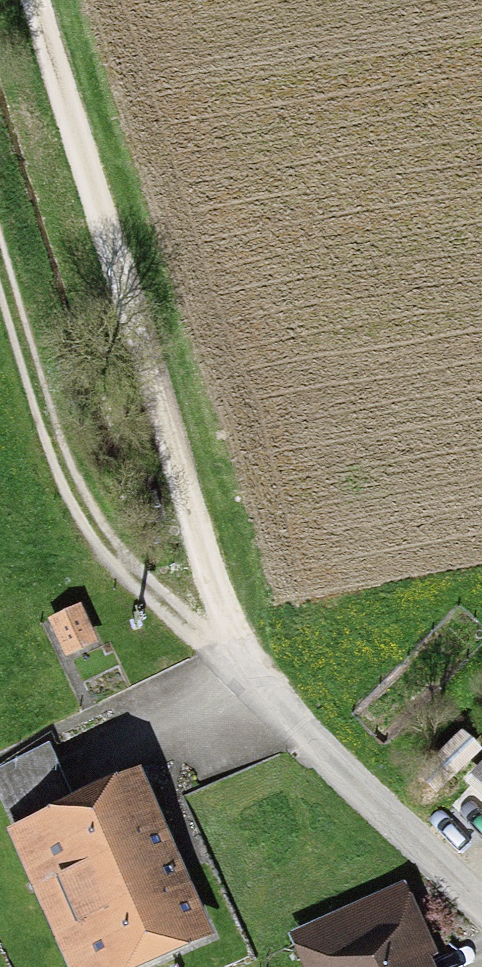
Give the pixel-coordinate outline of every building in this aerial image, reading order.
[(83,607),(50,622),(67,660),(100,645),(83,607)] [(46,883),(163,830),(135,768),(18,822),(46,883)] [(471,792),(481,802),(481,781),(471,792)] [(46,883),(84,966),(155,966),(213,940),(163,830),(46,883)] [(289,960),(292,966),(419,966),(394,913),(289,960)]
